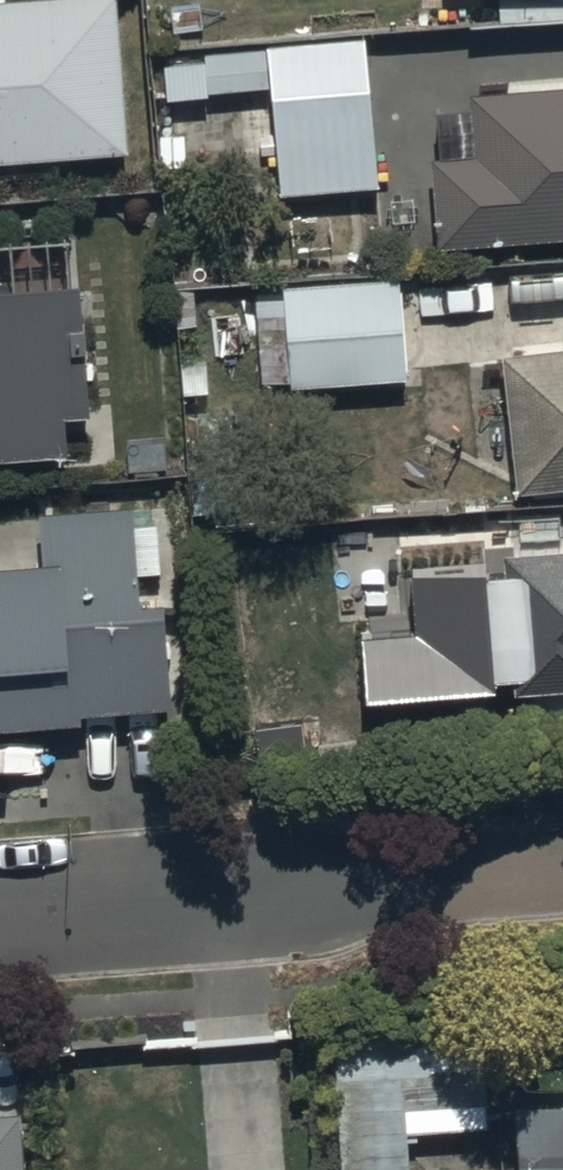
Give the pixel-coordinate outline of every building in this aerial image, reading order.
[(128,151),(116,0),(0,0),(0,161),(128,151)] [(378,184),(366,35),(200,49),(201,60),(164,63),(167,98),(208,95),(208,91),(271,85),(273,104),(241,107),(246,157),(278,154),(282,192),(378,184)] [(429,156),(436,245),(562,235),(562,85),(470,92),(474,153),(429,156)] [(405,378),(398,275),(284,282),(290,385),(405,378)] [(66,453),(63,414),(84,412),(75,285),(0,290),(0,458),(66,453)] [(503,353),(519,489),(562,484),(562,346),(503,353)] [(81,723),(80,712),(168,706),(161,600),(139,602),(132,507),(38,514),(42,560),(0,563),(0,729),(81,723)] [(466,591),(461,516),(363,522),(368,597),(466,591)] [(503,553),(516,694),(562,690),(562,547),(503,553)] [(340,1169),(411,1169),(403,1086),(488,1078),(483,1021),(328,1034),(340,1169)] [(512,1104),(517,1169),(562,1169),(562,1101),(512,1104)] [(19,1112),(0,1113),(0,1169),(24,1169),(19,1112)]
